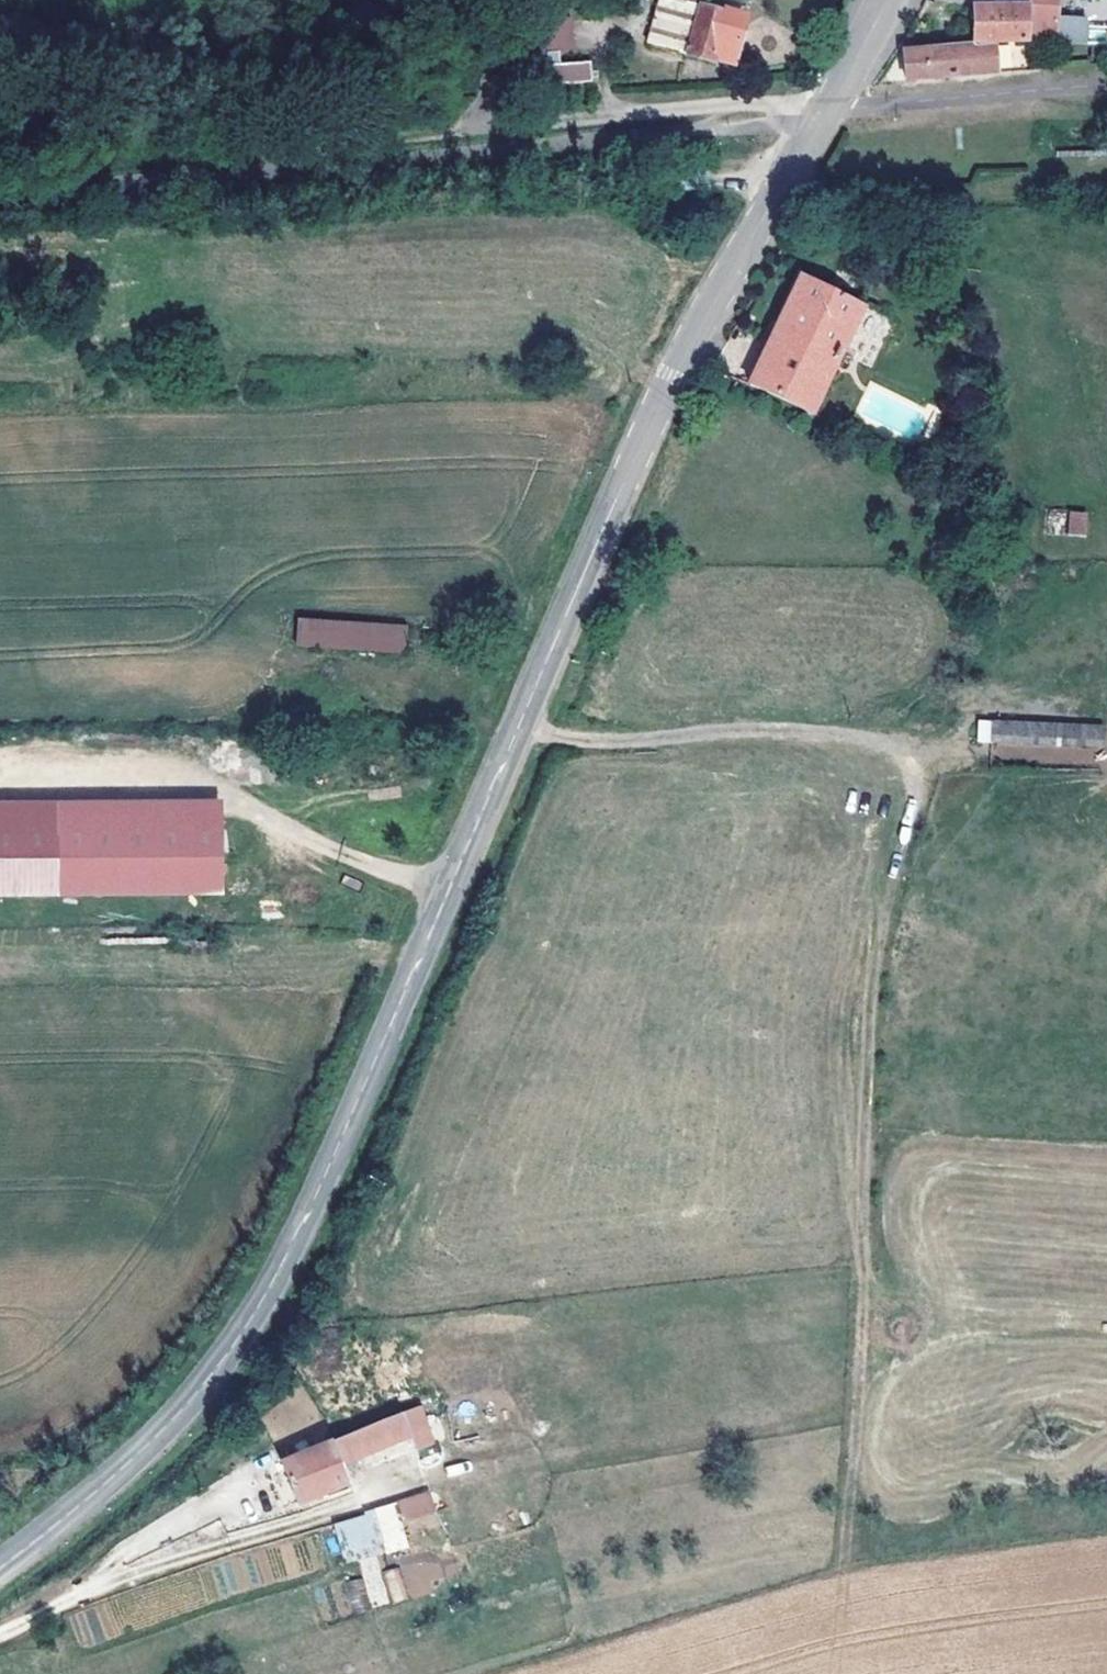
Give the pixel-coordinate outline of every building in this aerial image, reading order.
[(562,22),(600,33),(713,63),(715,58),(730,62),(742,19),(703,9),(706,0),(569,0),(562,22)] [(703,9),(742,19),(747,0),(706,0),(703,9)] [(976,40),(1024,39),(1060,43),(1060,22),(1059,0),(1022,0),(1023,4),(992,4),(974,5),(976,40)] [(1086,21),(1060,22),(1060,43),(1084,44),(1085,29),(1086,21)] [(591,65),(600,33),(562,22),(550,60),(548,67),(591,65)] [(1085,29),(1084,44),(1106,46),(1106,31),(1085,29)] [(904,78),(995,71),(993,45),(903,51),(904,78)] [(592,83),(591,65),(548,67),(550,60),(529,62),(531,87),(592,83)] [(808,76),(794,77),(796,90),(809,89),(808,76)] [(862,305),(800,275),(749,385),(812,414),(824,387),(804,377),(815,352),(836,361),(862,305)] [(836,361),(815,352),(804,377),(824,387),(836,361)] [(1086,515),(1068,514),(1066,536),(1084,537),(1086,515)] [(406,626),(297,619),(295,646),(404,653),(406,626)] [(1103,727),(977,722),(977,742),(1102,747),(1103,727)] [(0,804),(0,824),(221,822),(221,802),(0,804)] [(0,824),(0,896),(222,894),(221,822),(0,824)] [(410,1435),(402,1412),(331,1441),(340,1463),(355,1458),(410,1435)] [(331,1441),(281,1462),(298,1503),(348,1482),(342,1469),(340,1463),(331,1441)] [(357,1463),(355,1458),(340,1463),(342,1469),(357,1463)] [(388,1602),(376,1555),(408,1547),(397,1503),(333,1519),(344,1561),(358,1558),(363,1577),(349,1581),(356,1610),(388,1602)] [(439,1556),(403,1559),(406,1593),(442,1590),(439,1556)] [(392,1602),(408,1598),(399,1566),(384,1570),(392,1602)]
